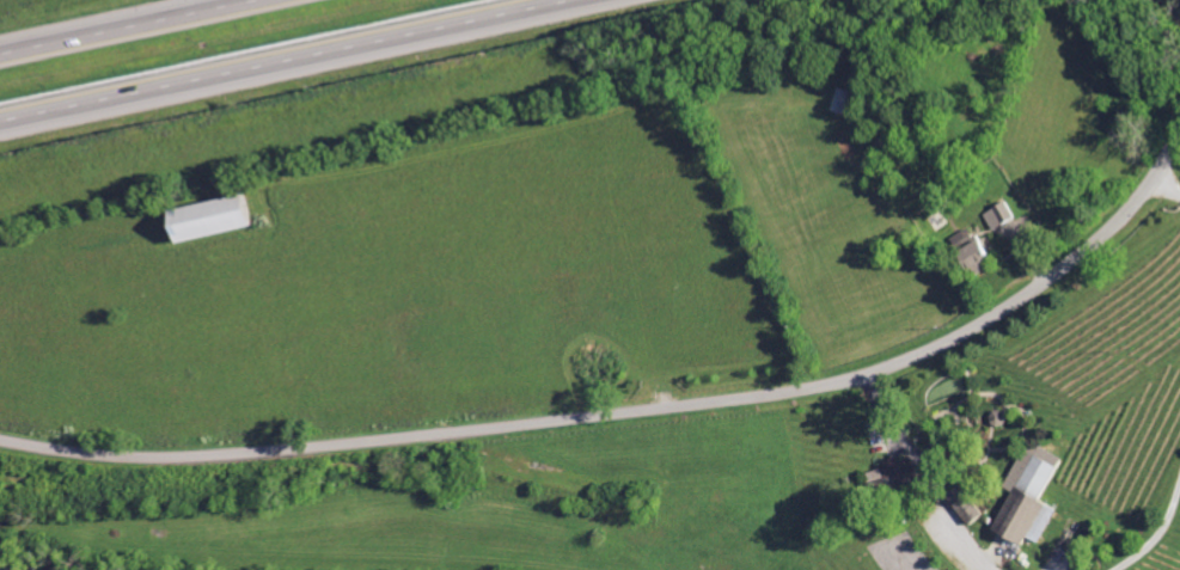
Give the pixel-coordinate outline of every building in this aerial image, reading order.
[(243,226),(236,193),(160,208),(167,242),(243,226)] [(981,212),(989,228),(1012,216),(1003,200),(981,212)] [(951,242),(964,271),(981,263),(968,235),(951,242)] [(1058,456),(1035,445),(1029,458),(1018,453),(1002,487),(1009,490),(989,530),(1018,544),(1023,535),(1037,542),(1054,508),(1037,500),(1058,456)] [(904,458),(887,459),(887,469),(869,469),(869,486),(905,484),(904,458)] [(944,492),(963,524),(979,515),(959,483),(944,492)]
